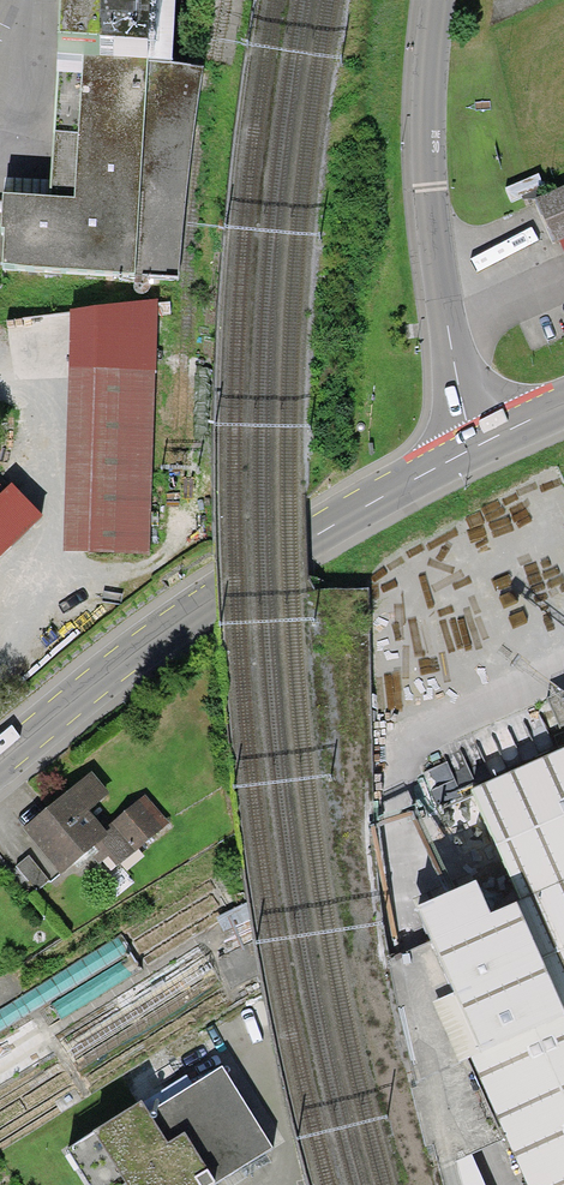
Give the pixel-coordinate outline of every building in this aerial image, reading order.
[(138,67),(142,0),(74,0),(71,63),(63,207),(8,204),(0,204),(0,274),(163,278),(190,70),(138,67)] [(563,240),(563,189),(535,202),(554,244),(563,240)] [(63,372),(60,556),(147,557),(150,374),(63,372)] [(36,522),(2,483),(0,485),(0,553),(36,522)] [(479,923),(465,889),(408,914),(424,948),(471,1056),(473,1055),(531,1184),(563,1184),(563,751),(469,793),(519,905),(479,923)] [(104,800),(84,776),(47,807),(16,832),(55,879),(91,849),(113,875),(166,831),(143,804),(102,838),(84,817),(104,800)] [(217,1072),(141,1118),(133,1105),(59,1150),(80,1184),(209,1184),(265,1151),(217,1072)] [(463,1184),(500,1184),(489,1153),(456,1164),(463,1184)]
